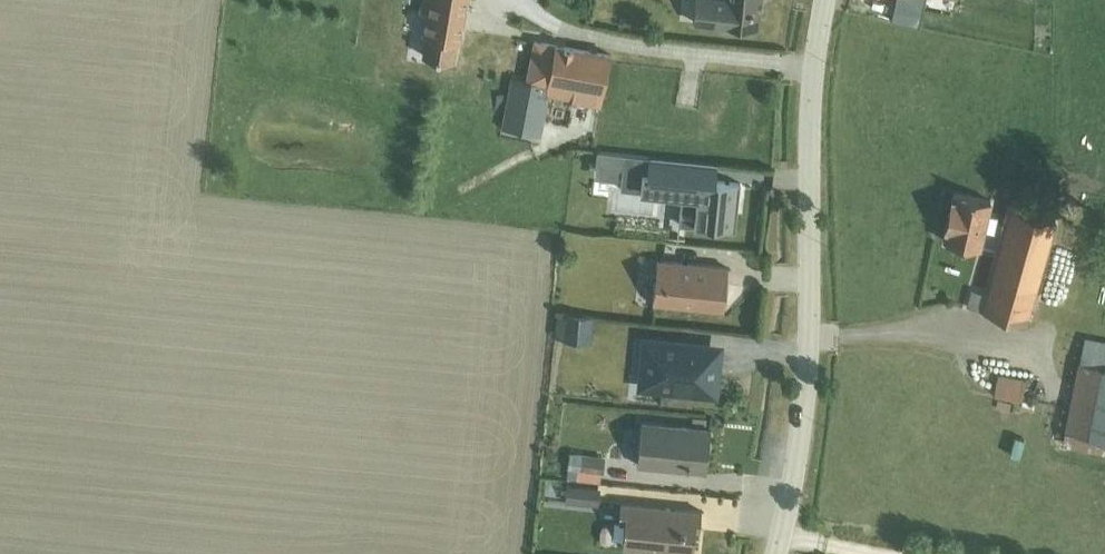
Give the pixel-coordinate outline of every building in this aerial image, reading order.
[(419,9),(426,10),(422,31),(426,32),(423,53),(454,58),(457,37),(461,38),(463,30),(461,30),(462,21),(464,21),(467,4),(465,3),(466,0),(420,0),(419,9)] [(692,24),(724,27),(726,23),(758,26),(761,0),(695,0),(692,24)] [(512,76),(502,126),(541,134),(549,94),(601,103),(611,53),(533,38),(526,79),(512,76)] [(648,191),(651,155),(598,149),(595,175),(618,177),(619,165),(623,165),(621,188),(648,191)] [(651,155),(648,191),(681,195),(683,186),(697,187),(698,180),(688,179),(688,176),(700,178),(702,160),(651,155)] [(683,186),(681,195),(676,237),(678,238),(680,222),(733,226),(733,225),(730,224),(735,183),(738,183),(738,182),(700,178),(688,176),(688,179),(698,180),(697,187),(683,186)] [(954,191),(944,238),(982,247),(986,227),(994,230),(997,215),(990,212),(992,200),(954,191)] [(972,287),(967,304),(1028,321),(1056,218),(1011,205),(987,291),(972,287)] [(658,258),(653,300),(724,308),(728,266),(658,258)] [(557,310),(555,336),(590,341),(591,331),(592,331),(594,314),(557,310)] [(1062,444),(1104,451),(1104,343),(1084,338),(1062,444)] [(693,352),(694,343),(642,339),(637,384),(714,392),(718,354),(693,352)] [(693,352),(718,354),(719,345),(694,343),(693,352)] [(999,373),(994,394),(1022,398),(1025,377),(999,373)] [(642,419),(637,462),(706,469),(711,427),(642,419)] [(570,450),(567,466),(569,466),(567,476),(599,480),(600,471),(603,471),(605,454),(570,450)] [(567,483),(565,499),(599,503),(601,486),(567,483)] [(621,500),(619,520),(626,519),(622,545),(693,553),(695,528),(700,528),(702,509),(621,500)]
